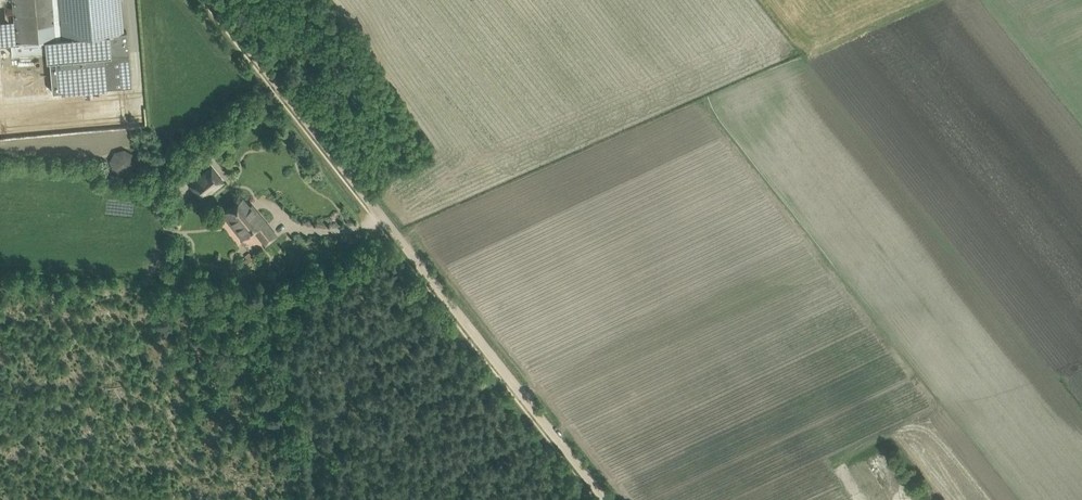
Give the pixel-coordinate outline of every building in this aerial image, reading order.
[(15,41),(11,42),(12,54),(46,51),(47,60),(50,59),(52,92),(107,87),(132,85),(129,52),(127,31),(124,31),(121,0),(12,0),(15,41)] [(110,172),(133,173),(134,151),(111,150),(110,172)] [(202,198),(223,181),(212,168),(191,185),(202,198)] [(242,198),(233,205),(223,213),(243,238),(254,229),(266,243),(267,242),(276,235),(256,211),(254,212),(242,198)] [(246,258),(243,260),(249,267),(254,262),(251,259),(254,257),(249,252),(245,256),(246,258)]
